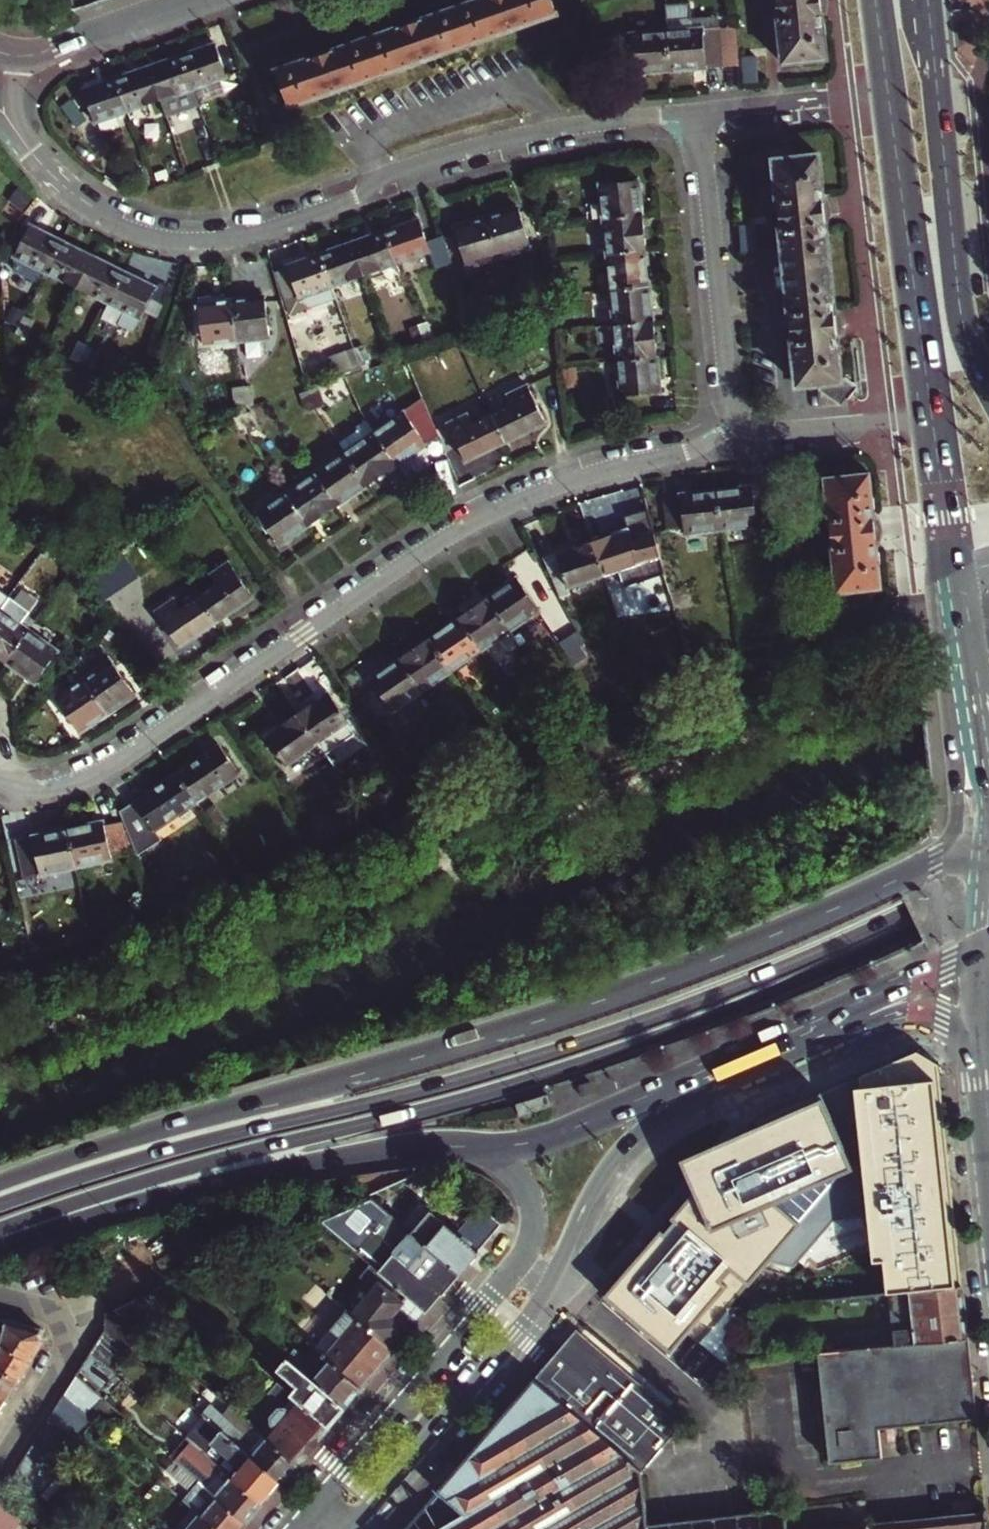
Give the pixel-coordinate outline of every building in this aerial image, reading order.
[(421,59),(554,13),(550,0),(475,0),(274,70),(289,106),(421,59)] [(825,59),(819,0),(774,0),(781,63),(825,59)] [(669,70),(720,66),(717,26),(690,28),(689,18),(687,3),(663,5),(665,30),(669,70)] [(690,28),(717,26),(716,16),(689,18),(690,28)] [(616,74),(669,70),(665,30),(613,34),(616,74)] [(193,87),(225,76),(214,42),(181,53),(193,87)] [(198,102),(193,87),(181,53),(149,65),(160,98),(166,114),(198,102)] [(126,110),(160,98),(149,65),(115,77),(126,110)] [(95,121),(126,110),(115,77),(83,88),(95,121)] [(846,381),(839,376),(819,154),(772,158),(795,385),(816,383),(817,390),(835,405),(840,405),(848,397),(846,381)] [(640,215),(640,213),(637,180),(598,183),(601,219),(640,215)] [(497,256),(529,246),(518,208),(485,217),(497,256)] [(644,250),(644,247),(640,215),(601,219),(605,253),(644,250)] [(466,265),(497,256),(485,217),(454,226),(466,265)] [(396,262),(429,251),(417,219),(384,230),(396,262)] [(14,255),(47,271),(61,240),(29,224),(14,255)] [(363,274),(396,262),(384,230),(351,242),(363,274)] [(47,271),(77,286),(92,256),(61,240),(47,271)] [(332,285),(363,274),(351,242),(320,252),(332,285)] [(608,289),(648,284),(644,250),(605,253),(608,289)] [(336,297),(332,285),(320,252),(286,264),(288,268),(298,296),(301,295),(305,307),(336,297)] [(108,301),(123,271),(92,256),(77,286),(108,301)] [(288,268),(271,274),(280,303),(298,296),(288,268)] [(108,301),(139,317),(153,286),(123,271),(108,301)] [(612,324),(651,319),(648,284),(608,289),(612,324)] [(550,295),(571,293),(570,285),(549,287),(550,295)] [(513,309),(523,306),(517,290),(508,293),(513,309)] [(505,312),(513,309),(508,293),(500,296),(505,312)] [(551,304),(572,302),(571,293),(550,295),(551,304)] [(235,340),(268,336),(262,296),(230,299),(235,340)] [(203,344),(235,340),(230,299),(197,303),(203,344)] [(17,331),(26,335),(32,321),(24,317),(17,331)] [(615,359),(655,355),(652,322),(651,319),(612,324),(615,359)] [(423,341),(432,338),(427,321),(417,324),(423,341)] [(416,344),(423,341),(417,324),(410,327),(416,344)] [(71,358),(79,362),(88,344),(79,340),(71,358)] [(79,362),(87,365),(95,348),(88,344),(79,362)] [(359,364),(368,361),(362,344),(353,347),(359,364)] [(351,367),(359,364),(353,347),(345,350),(351,367)] [(619,394),(659,389),(655,357),(655,355),(615,359),(619,394)] [(242,403),(251,402),(249,384),(240,385),(242,403)] [(503,442),(544,423),(527,384),(507,393),(512,403),(490,414),(503,442)] [(234,404),(242,403),(240,385),(233,386),(234,404)] [(314,406),(323,404),(317,387),(308,390),(314,406)] [(306,409),(314,406),(308,390),(300,392),(306,409)] [(398,463),(426,444),(403,411),(373,432),(396,464),(398,463)] [(248,430),(257,427),(250,412),(242,414),(248,430)] [(465,460),(503,442),(490,414),(471,423),(466,413),(447,422),(465,460)] [(240,433),(248,430),(242,414),(233,417),(240,433)] [(338,443),(344,451),(373,432),(368,423),(338,443)] [(366,484),(396,464),(373,432),(344,451),(366,484)] [(335,505),(366,484),(344,451),(314,472),(317,477),(335,505)] [(308,523),(335,505),(317,477),(314,472),(287,490),(308,523)] [(838,591),(882,586),(870,473),(825,478),(838,591)] [(768,523),(772,517),(769,484),(715,489),(721,529),(768,523)] [(685,533),(721,529),(715,489),(664,495),(668,527),(684,526),(685,533)] [(307,524),(308,523),(287,490),(256,510),(278,543),(307,524)] [(603,574),(650,558),(644,538),(631,542),(627,530),(592,541),(603,574)] [(567,586),(603,574),(592,541),(544,557),(559,595),(570,591),(567,586)] [(216,620),(252,595),(228,560),(210,572),(216,582),(198,594),(216,620)] [(509,630),(538,609),(517,576),(490,595),(486,597),(509,630)] [(180,644),(216,620),(198,594),(180,606),(173,597),(156,609),(180,644)] [(480,650),(509,630),(486,597),(461,615),(457,617),(480,650)] [(4,660),(28,628),(34,619),(6,599),(0,607),(0,657),(4,660)] [(451,670),(480,650),(457,617),(429,637),(451,670)] [(34,682),(58,650),(28,628),(4,660),(6,662),(34,682)] [(566,663),(578,656),(567,634),(554,641),(566,663)] [(422,690),(451,670),(429,637),(400,657),(422,690)] [(392,710),(422,690),(400,657),(398,658),(370,677),(392,710)] [(106,712),(134,693),(111,659),(96,670),(88,659),(76,668),(92,691),(106,712)] [(79,731),(106,712),(92,691),(76,668),(70,672),(77,682),(56,697),(79,731)] [(317,742),(347,721),(328,692),(297,714),(317,742)] [(286,764),(317,742),(297,714),(265,736),(286,764)] [(195,801),(238,773),(218,743),(175,772),(195,801)] [(156,827),(195,801),(175,772),(135,799),(154,829),(156,827)] [(118,811),(122,818),(139,853),(162,837),(156,827),(154,829),(135,799),(118,811)] [(111,859),(109,853),(136,847),(122,818),(103,823),(101,819),(66,827),(75,866),(111,859)] [(25,877),(75,866),(66,827),(16,838),(25,877)] [(917,1051),(860,1077),(857,1086),(875,1258),(886,1257),(890,1294),(962,1286),(940,1077),(938,1063),(917,1051)] [(681,1159),(695,1190),(672,1218),(675,1220),(666,1231),(662,1228),(606,1296),(673,1350),(726,1286),(720,1281),(731,1267),(749,1282),(798,1223),(771,1201),(853,1165),(822,1096),(773,1118),(681,1159)] [(427,1312),(460,1274),(402,1225),(369,1197),(319,1219),(371,1264),(427,1312)] [(408,1219),(417,1227),(431,1211),(422,1203),(408,1219)] [(460,1274),(468,1264),(503,1224),(488,1211),(464,1238),(431,1211),(417,1227),(408,1219),(402,1225),(460,1274)] [(416,1325),(427,1312),(371,1264),(360,1277),(375,1290),(354,1315),(387,1344),(402,1327),(399,1324),(406,1317),(416,1325)] [(911,1344),(968,1338),(962,1286),(890,1294),(883,1294),(887,1330),(841,1335),(843,1351),(911,1344)] [(136,1325),(147,1313),(147,1306),(139,1299),(117,1309),(136,1325)] [(147,1344),(141,1339),(145,1333),(136,1325),(117,1309),(107,1313),(105,1330),(136,1357),(147,1344)] [(362,1388),(394,1350),(387,1344),(354,1315),(347,1310),(315,1347),(331,1361),(362,1388)] [(46,1341),(41,1329),(0,1319),(0,1348),(3,1348),(3,1344),(32,1363),(46,1341)] [(643,1470),(684,1421),(577,1329),(535,1378),(643,1470)] [(130,1387),(148,1367),(136,1357),(105,1330),(91,1354),(116,1375),(130,1387)] [(141,1339),(147,1344),(152,1339),(145,1333),(141,1339)] [(882,1428),(977,1418),(970,1363),(968,1338),(911,1344),(843,1351),(819,1354),(831,1463),(885,1457),(882,1428)] [(32,1363),(3,1344),(3,1348),(0,1348),(0,1368),(20,1381),(32,1363)] [(321,1372),(331,1361),(315,1347),(305,1359),(310,1359),(316,1365),(317,1369),(321,1372)] [(345,1407),(362,1388),(331,1361),(321,1372),(317,1369),(316,1365),(310,1359),(305,1359),(297,1352),(290,1360),(345,1407)] [(102,1391),(116,1375),(91,1354),(81,1370),(87,1376),(86,1377),(102,1391)] [(329,1426),(345,1407),(290,1360),(280,1371),(300,1388),(293,1396),(301,1402),(329,1426)] [(20,1381),(0,1368),(0,1396),(8,1401),(20,1381)] [(103,1397),(77,1375),(64,1396),(87,1415),(103,1397)] [(648,1526),(643,1470),(535,1378),(438,1490),(442,1493),(463,1511),(466,1513),(440,1528),(649,1528),(648,1526)] [(48,1421),(70,1440),(90,1417),(87,1415),(64,1396),(48,1421)] [(297,1464),(329,1426),(301,1402),(291,1413),(286,1408),(279,1408),(271,1417),(271,1423),(278,1428),(273,1434),(266,1428),(261,1434),(297,1464)] [(281,1482),(297,1464),(261,1434),(230,1406),(223,1414),(211,1404),(202,1414),(281,1482)] [(263,1503),(281,1482),(202,1414),(197,1409),(192,1415),(201,1423),(196,1430),(223,1454),(216,1462),(263,1503)] [(46,1472),(72,1441),(70,1440),(48,1421),(26,1455),(46,1472)] [(247,1523),(263,1503),(216,1462),(188,1438),(176,1428),(160,1447),(171,1456),(247,1523)] [(216,1462),(223,1454),(196,1430),(188,1438),(216,1462)] [(35,1500),(54,1479),(46,1472),(26,1455),(11,1479),(35,1500)] [(247,1523),(171,1456),(155,1474),(193,1507),(200,1513),(218,1528),(241,1528),(247,1523)] [(451,1519),(463,1511),(442,1493),(433,1503),(451,1519)] [(21,1520),(0,1501),(0,1524),(5,1528),(13,1528),(21,1520)] [(200,1513),(193,1507),(173,1528),(187,1528),(200,1513)] [(785,1510),(719,1518),(648,1526),(649,1528),(788,1528),(785,1510)] [(200,1513),(187,1528),(218,1528),(200,1513)] [(987,1513),(840,1528),(988,1528),(987,1513)]
